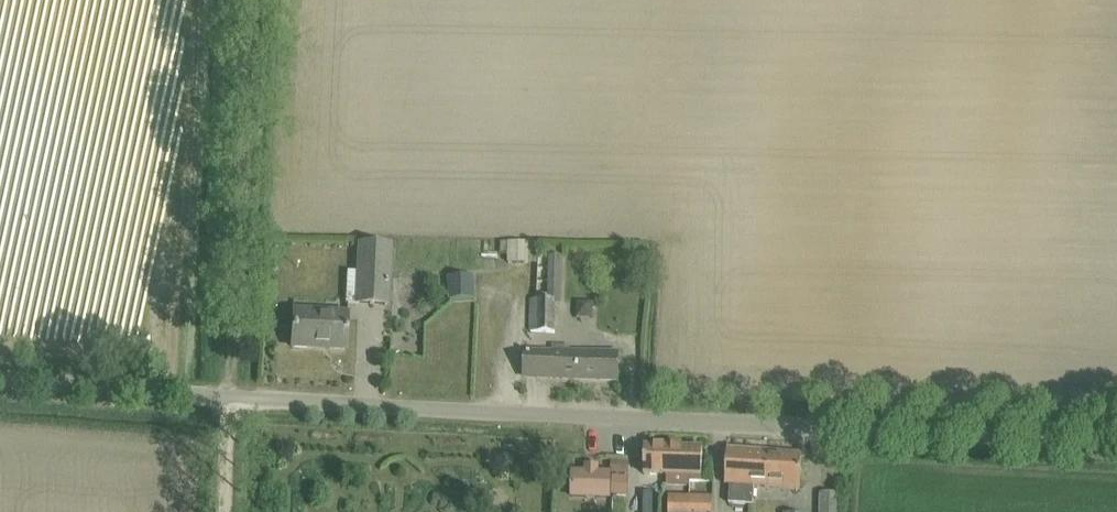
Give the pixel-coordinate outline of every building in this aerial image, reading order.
[(536,262),(535,241),(507,242),(507,263),(536,262)] [(360,245),(358,282),(357,304),(387,305),(391,247),(360,245)] [(550,257),(539,256),(539,262),(537,300),(531,301),(530,331),(556,333),(556,303),(563,303),(563,256),(550,256),(550,257)] [(473,276),(451,278),(452,302),(475,301),(473,276)] [(293,311),(293,325),(292,347),(314,348),(314,344),(329,345),(329,349),(345,350),(347,314),(293,311)] [(525,377),(618,381),(619,356),(570,354),(570,346),(553,346),(553,353),(526,352),(525,377)] [(645,447),(644,477),(702,479),(703,449),(645,447)] [(754,505),(755,487),(754,487),(755,470),(769,471),(770,452),(728,450),(725,487),(730,487),(729,504),(754,505)] [(803,455),(770,452),(769,471),(755,470),(754,487),(755,487),(800,491),(803,455)] [(586,468),(586,473),(573,472),(573,497),(610,498),(610,496),(611,480),(611,474),(598,473),(598,469),(586,468)] [(626,480),(611,480),(610,496),(626,496),(626,480)] [(838,494),(821,494),(821,511),(838,511),(838,494)] [(714,497),(670,496),(670,511),(714,511),(714,497)]
